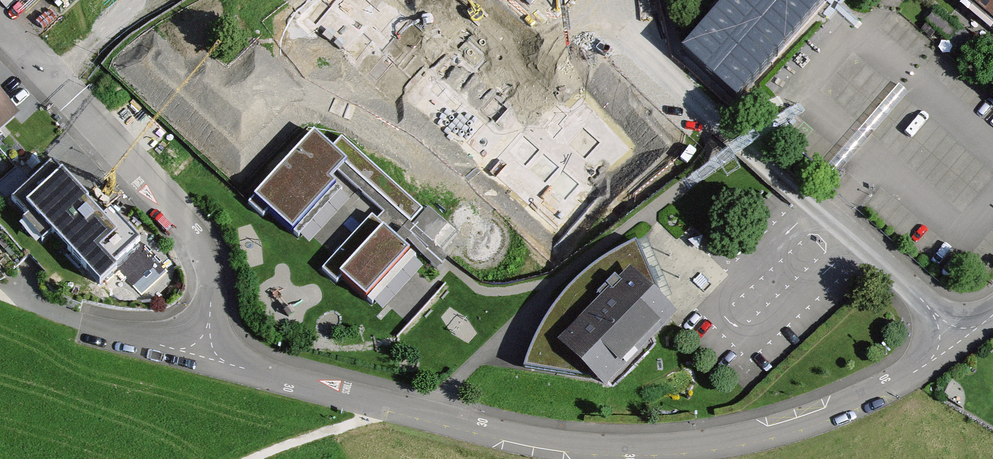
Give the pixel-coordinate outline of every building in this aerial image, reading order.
[(389,33),(374,19),(348,48),(392,87),(377,103),(412,134),(420,124),(454,154),(462,144),(553,225),(614,157),(595,140),(629,102),(514,0),(415,0),(389,33)] [(956,2),(992,33),(992,0),(957,0),(956,2)] [(12,111),(0,98),(0,122),(12,111)] [(310,168),(293,151),(246,201),(285,237),(339,180),(372,211),(317,268),(362,310),(409,260),(385,238),(411,211),(337,140),(310,168)] [(46,156),(0,199),(0,233),(41,276),(66,252),(95,283),(140,240),(111,209),(103,216),(46,156)] [(402,232),(434,261),(460,233),(428,204),(402,232)] [(662,302),(636,242),(603,266),(575,288),(554,315),(535,341),(520,376),(583,384),(595,396),(678,317),(662,302)]
